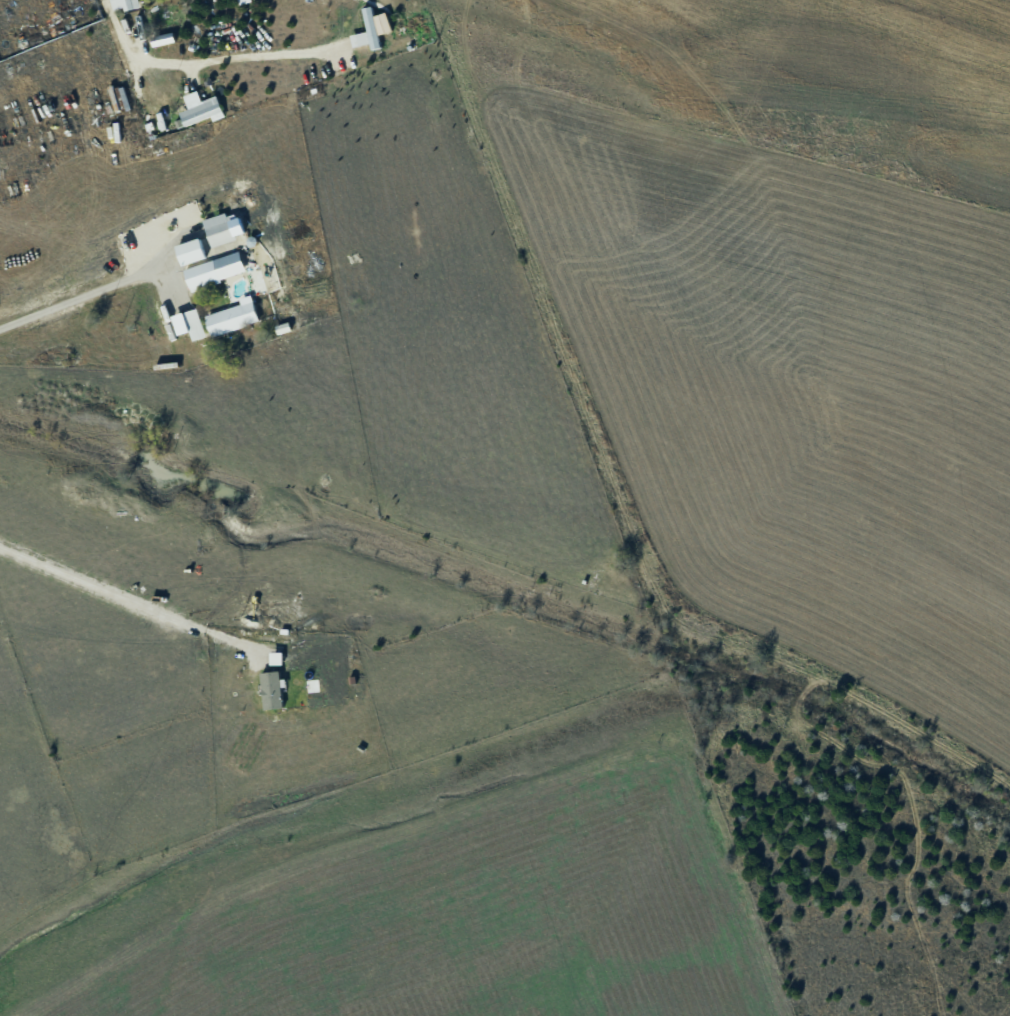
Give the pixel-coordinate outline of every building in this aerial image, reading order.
[(111,11),(123,9),(124,12),(139,9),(137,0),(109,0),(111,11)] [(361,9),(366,32),(349,36),(351,48),(369,44),(370,51),(379,49),(376,36),(390,33),(386,13),(372,17),(370,7),(361,9)] [(174,43),(172,34),(150,38),(152,48),(174,43)] [(216,97),(200,102),(196,92),(182,96),(187,110),(179,113),(183,127),(210,118),(211,122),(223,118),(216,97)] [(235,240),(226,213),(201,221),(210,249),(235,240)] [(174,247),(181,267),(205,259),(199,239),(174,247)] [(245,274),(239,253),(182,270),(189,291),(245,274)] [(204,315),(210,337),(258,325),(251,296),(238,300),(240,307),(204,315)] [(189,333),(192,342),(205,338),(196,309),(171,317),(177,337),(189,333)] [(281,666),(282,653),(270,653),(269,666),(281,666)] [(263,710),(282,709),(281,688),(285,688),(284,679),(279,680),(279,672),(261,673),(263,710)]
